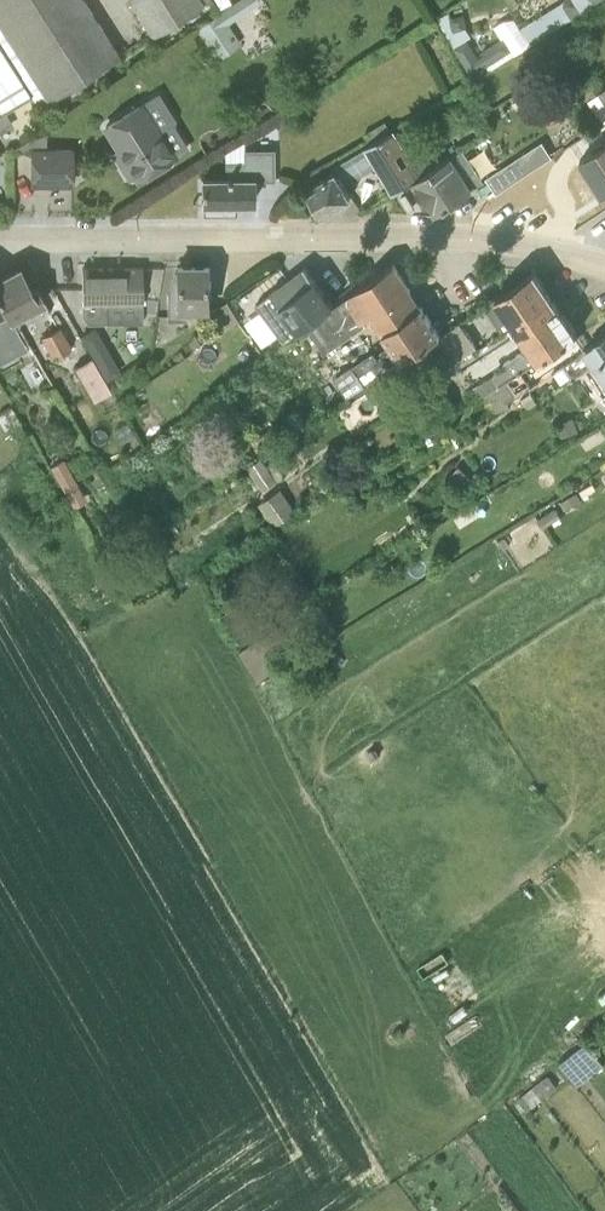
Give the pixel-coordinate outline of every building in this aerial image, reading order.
[(31,89),(37,100),(119,49),(88,0),(0,0),(0,41),(31,89)] [(150,29),(195,0),(131,0),(150,29)] [(195,18),(215,49),(239,34),(226,14),(247,0),(223,0),(195,18)] [(523,16),(517,7),(505,9),(512,22),(478,43),(469,28),(473,25),(468,16),(466,4),(453,7),(450,1),(440,8),(455,36),(477,70),(588,0),(549,0),(523,16)] [(0,41),(0,107),(31,89),(0,41)] [(590,89),(604,113),(604,79),(590,89)] [(173,111),(158,85),(104,119),(117,140),(109,145),(126,173),(134,168),(135,169),(184,139),(171,118),(173,111)] [(12,117),(6,105),(0,108),(0,124),(12,117)] [(377,131),(393,122),(387,111),(370,121),(377,131)] [(302,181),(318,206),(352,186),(344,172),(376,153),(395,183),(423,166),(395,121),(393,122),(377,131),(334,157),(336,161),(302,181)] [(499,183),(553,147),(544,132),(490,169),(499,183)] [(200,168),(201,194),(251,193),(250,171),(271,170),(271,140),(241,141),(241,133),(222,144),(222,152),(222,168),(200,168)] [(582,151),(604,184),(604,183),(604,136),(582,151)] [(69,140),(31,140),(31,176),(69,175),(69,140)] [(419,169),(420,171),(419,176),(425,186),(429,187),(439,201),(486,171),(466,140),(419,169)] [(407,346),(443,322),(396,254),(336,294),(308,314),(327,341),(374,308),(384,322),(386,321),(405,349),(407,346)] [(165,309),(183,309),(183,302),(212,301),(212,258),(176,258),(165,295),(165,309)] [(282,258),(260,273),(268,285),(273,283),(292,308),(277,319),(285,330),(308,314),(336,294),(317,269),(307,258),(292,270),(282,258)] [(0,269),(0,295),(9,313),(44,294),(35,276),(28,279),(17,259),(0,269)] [(86,314),(141,313),(140,260),(80,260),(80,305),(86,314)] [(536,261),(488,294),(505,320),(511,317),(515,324),(521,321),(561,296),(536,261)] [(231,293),(214,302),(225,319),(241,309),(231,293)] [(24,341),(9,313),(0,296),(0,353),(24,341)] [(579,323),(561,296),(521,321),(526,329),(522,333),(527,340),(523,340),(506,350),(508,354),(477,374),(483,383),(484,382),(579,323)] [(423,372),(479,334),(462,309),(443,322),(406,347),(423,372)] [(70,340),(57,318),(40,328),(52,350),(70,340)] [(92,319),(79,327),(105,371),(119,363),(92,319)] [(604,387),(604,326),(589,337),(579,323),(485,382),(495,398),(497,400),(500,399),(502,402),(507,399),(506,396),(511,393),(516,399),(526,393),(529,396),(540,390),(532,376),(557,361),(564,370),(571,366),(573,369),(586,360),(604,387)] [(389,358),(376,338),(356,352),(355,350),(353,351),(354,353),(337,365),(350,385),(389,358)] [(105,376),(89,349),(73,358),(92,392),(105,385),(101,378),(105,376)] [(427,387),(436,404),(457,394),(449,377),(427,387)] [(24,424),(7,397),(0,402),(0,414),(5,422),(7,420),(14,430),(24,424)] [(576,404),(559,409),(565,424),(581,418),(576,404)] [(272,441),(252,454),(266,476),(288,462),(272,441)] [(49,454),(71,494),(84,487),(61,447),(49,454)] [(476,465),(462,453),(449,468),(462,480),(476,465)] [(284,475),(262,490),(277,512),(299,498),(284,475)] [(558,506),(564,501),(559,493),(541,505),(546,513),(551,510),(556,518),(560,515),(559,512),(561,511),(558,506)] [(115,578),(110,570),(91,581),(96,589),(115,578)] [(585,1063),(604,1047),(604,1035),(592,1018),(566,1038),(585,1063)]
